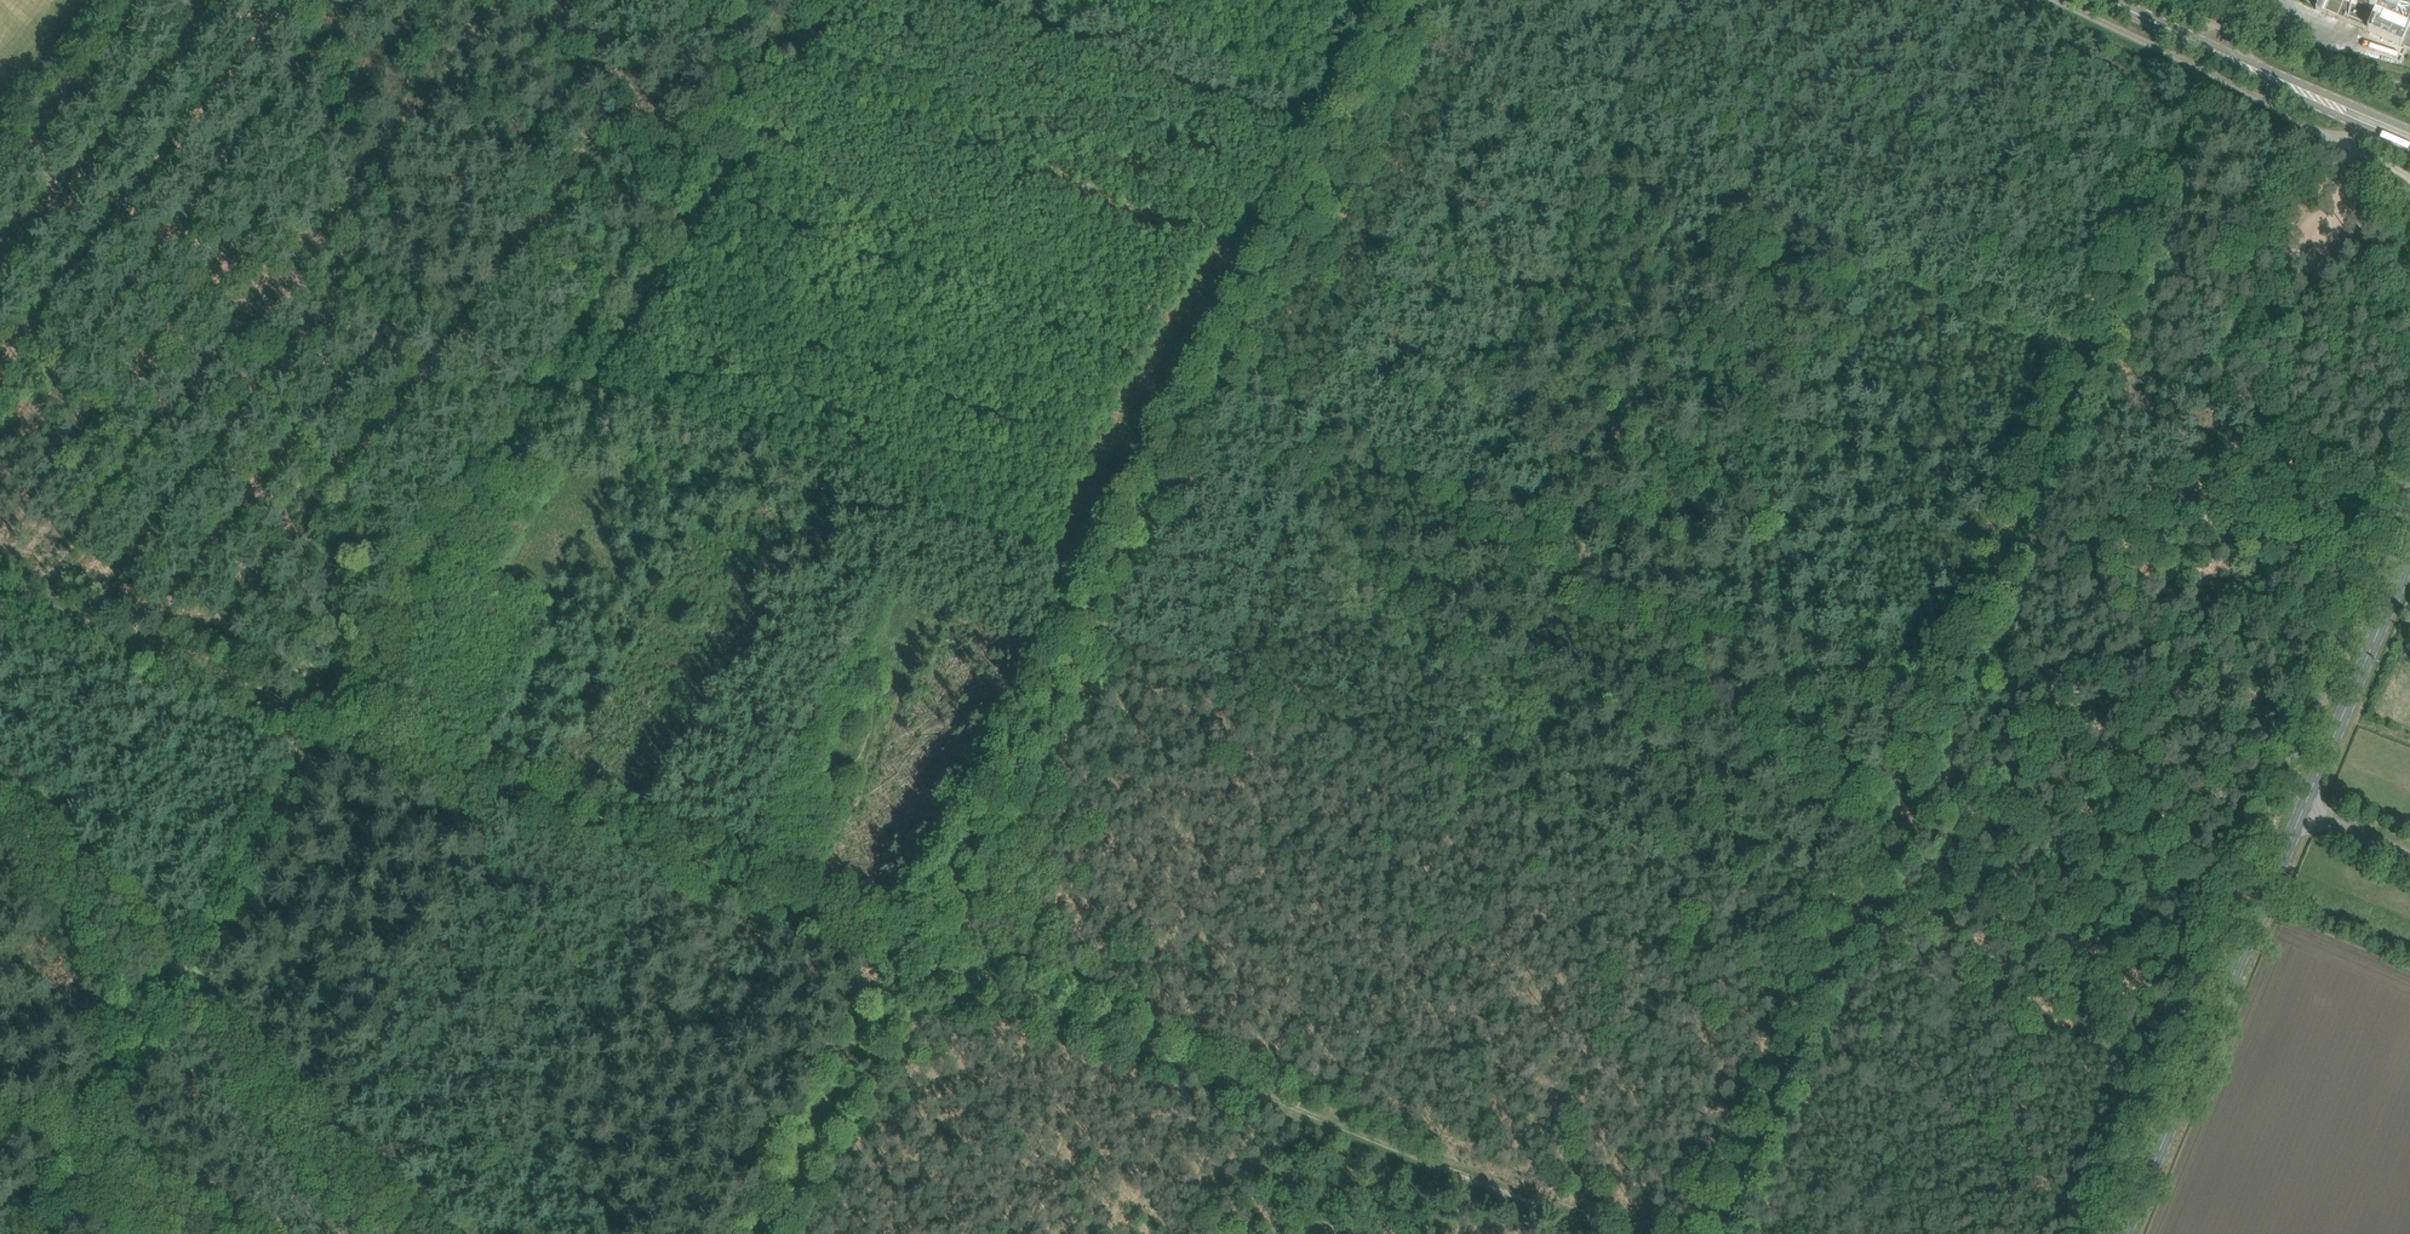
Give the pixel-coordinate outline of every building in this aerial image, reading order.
[(2337,17),(2330,14),(2330,13),(2329,12),(2329,14),(2409,49),(2409,0),(2345,0),(2337,17)]
